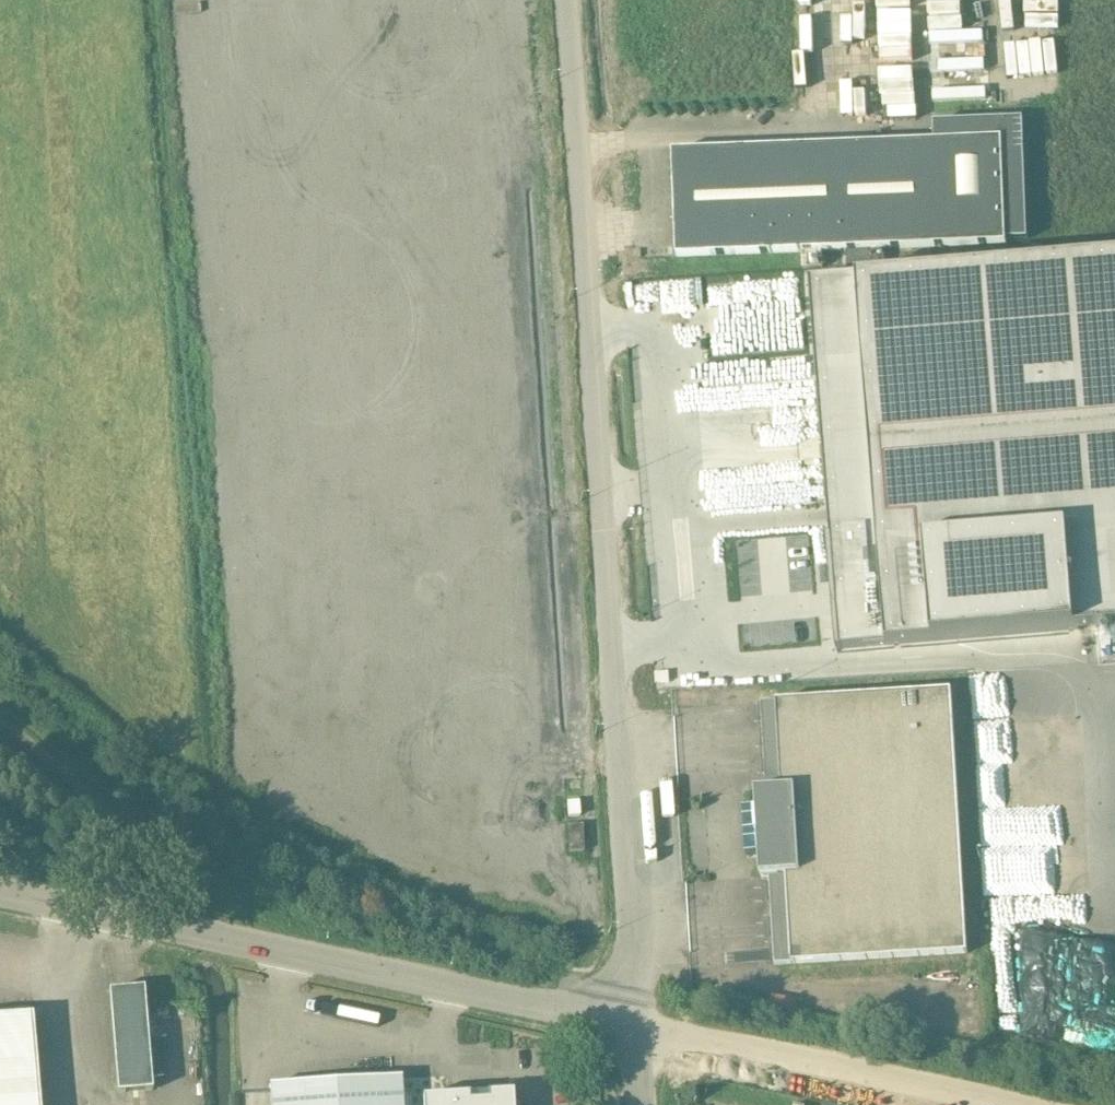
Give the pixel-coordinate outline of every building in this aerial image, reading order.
[(681,153),(672,153),(677,258),(686,258),(863,250),(880,249),(1006,245),(1006,241),(1028,241),(1024,120),(934,123),(935,143),(877,144),(858,145),(681,153)] [(810,282),(840,652),(1114,630),(1114,257),(810,282)] [(655,683),(668,682),(668,671),(654,672),(655,683)] [(768,793),(757,794),(762,878),(770,878),(776,966),(784,966),(968,955),(952,693),(781,703),(768,704),(762,705),(768,793)] [(672,697),(671,720),(709,721),(709,698),(672,697)] [(151,1094),(143,994),(108,997),(117,1097),(151,1094)] [(0,1020),(0,1104),(40,1104),(33,1018),(0,1020)] [(401,1079),(270,1087),(271,1104),(403,1104),(401,1079)] [(501,1098),(484,1099),(484,1095),(476,1095),(476,1099),(436,1102),(433,1104),(509,1104),(501,1098)]
